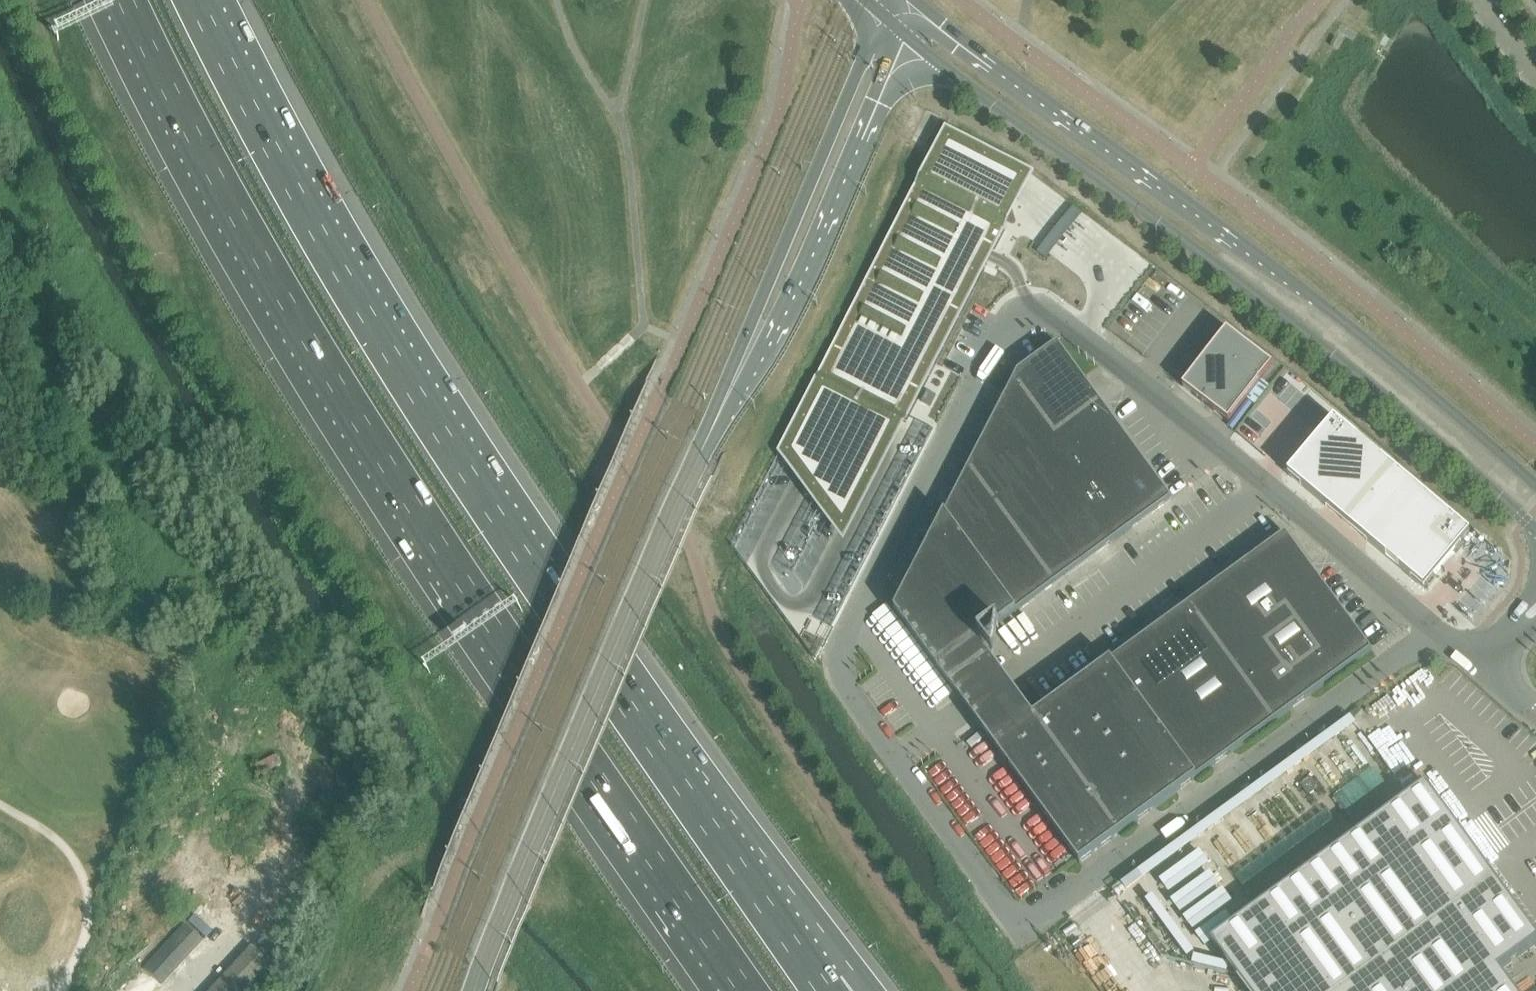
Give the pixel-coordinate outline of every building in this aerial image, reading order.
[(818,394),(806,417),(817,422),(828,400),(871,422),(880,404),(916,423),(1000,261),(1005,251),(993,245),(1016,201),(1022,188),(955,154),(938,186),(928,181),(818,394)] [(1074,206),(1037,254),(1047,261),(1083,213),(1074,206)] [(1229,423),(1273,366),(1227,331),(1183,388),(1202,402),(1207,406),(1214,412),(1229,423)] [(1286,534),(1034,718),(1004,678),(978,642),(1172,500),(1058,344),(1018,373),(895,612),(964,707),(1080,865),(1081,864),(1371,652),(1286,534)] [(1324,411),(1277,466),(1413,580),(1459,525),(1324,411)] [(1535,943),(1535,935),(1426,784),(1410,796),(1402,802),(1426,834),(1234,974),(1247,990),(1515,990),(1499,970),(1535,943)] [(184,925),(143,969),(161,986),(202,941),(184,925)] [(270,963),(263,957),(252,947),(218,983),(211,990),(244,990),(270,963)]
